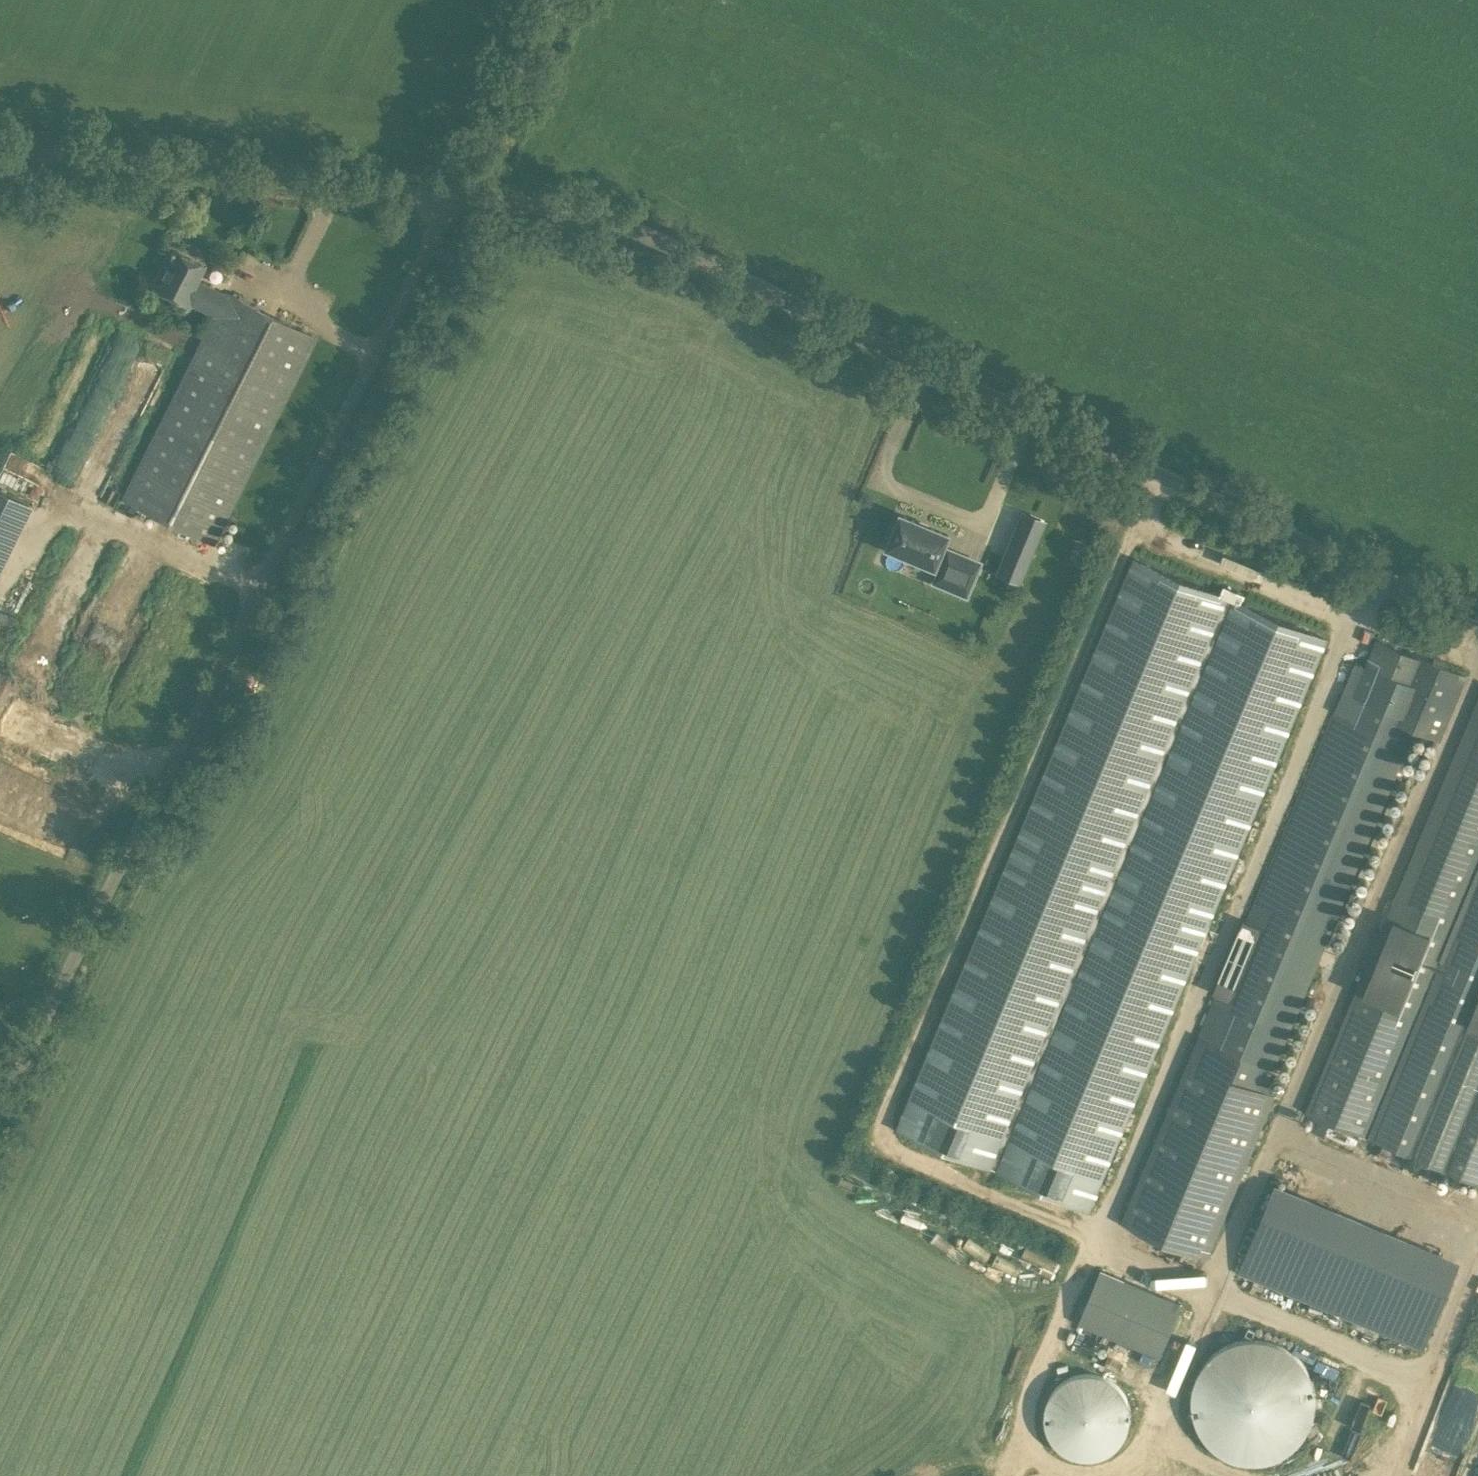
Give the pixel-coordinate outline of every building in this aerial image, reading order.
[(212,314),(223,292),(197,278),(204,265),(172,249),(159,276),(166,279),(160,290),(189,305),(190,303),(212,314)] [(215,545),(317,337),(226,290),(121,498),(215,545)] [(0,490),(0,570),(32,505),(0,490)] [(1020,507),(995,571),(1020,581),(1045,517),(1020,507)] [(938,556),(947,533),(898,513),(884,547),(933,568),(934,566),(939,568),(933,582),(966,596),(973,580),(952,572),(956,563),(938,556)] [(1327,638),(1241,602),(1245,593),(1224,584),(1220,594),(1132,557),(895,1129),(1090,1210),(1327,638)] [(1440,740),(1468,674),(1414,651),(1413,653),(1375,637),(1365,633),(1334,709),(1332,708),(1245,920),(1241,918),(1211,990),(1215,992),(1187,1059),(1198,1064),(1264,1092),(1415,729),(1440,740)] [(1477,1182),(1477,694),(1378,933),(1372,930),(1358,964),(1364,967),(1304,1110),(1477,1182)] [(1272,1188),(1238,1271),(1425,1348),(1459,1265),(1272,1188)] [(1160,1354),(1182,1299),(1098,1266),(1076,1321),(1160,1354)] [(1196,1441),(1250,1458),(1296,1455),(1311,1406),(1308,1355),(1256,1338),(1214,1341),(1206,1365),(1207,1376),(1194,1416),(1196,1441)] [(1116,1457),(1127,1379),(1055,1369),(1044,1448),(1116,1457)]
